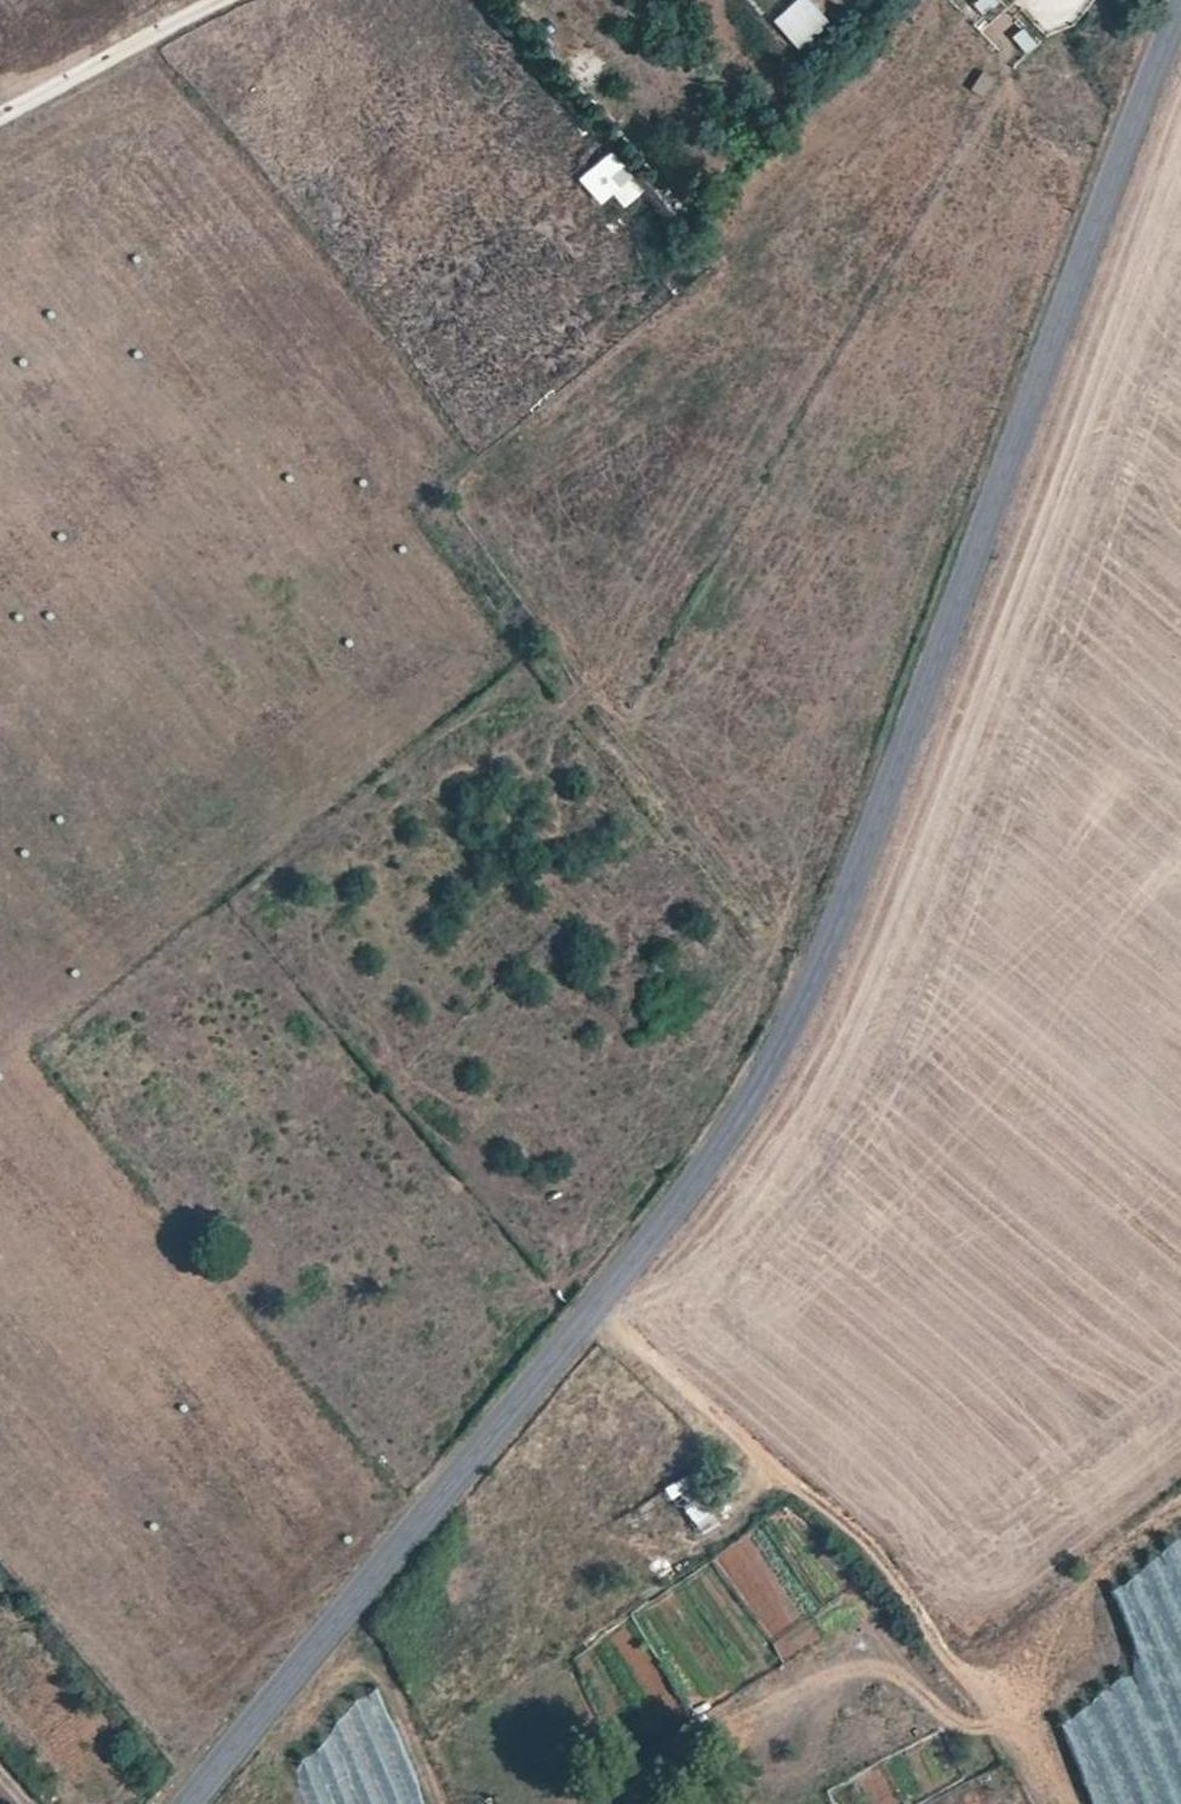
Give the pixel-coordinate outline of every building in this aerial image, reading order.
[(831,23),(809,0),(796,0),(772,22),(800,52),(831,23)] [(617,213),(645,192),(614,152),(587,173),(617,213)] [(699,1535),(718,1527),(707,1499),(687,1507),(699,1535)] [(1116,1587),(1142,1668),(1069,1719),(1096,1803),(1111,1803),(1123,1790),(1129,1770),(1145,1765),(1156,1732),(1180,1724),(1180,1726),(1180,1541),(1116,1587)]
